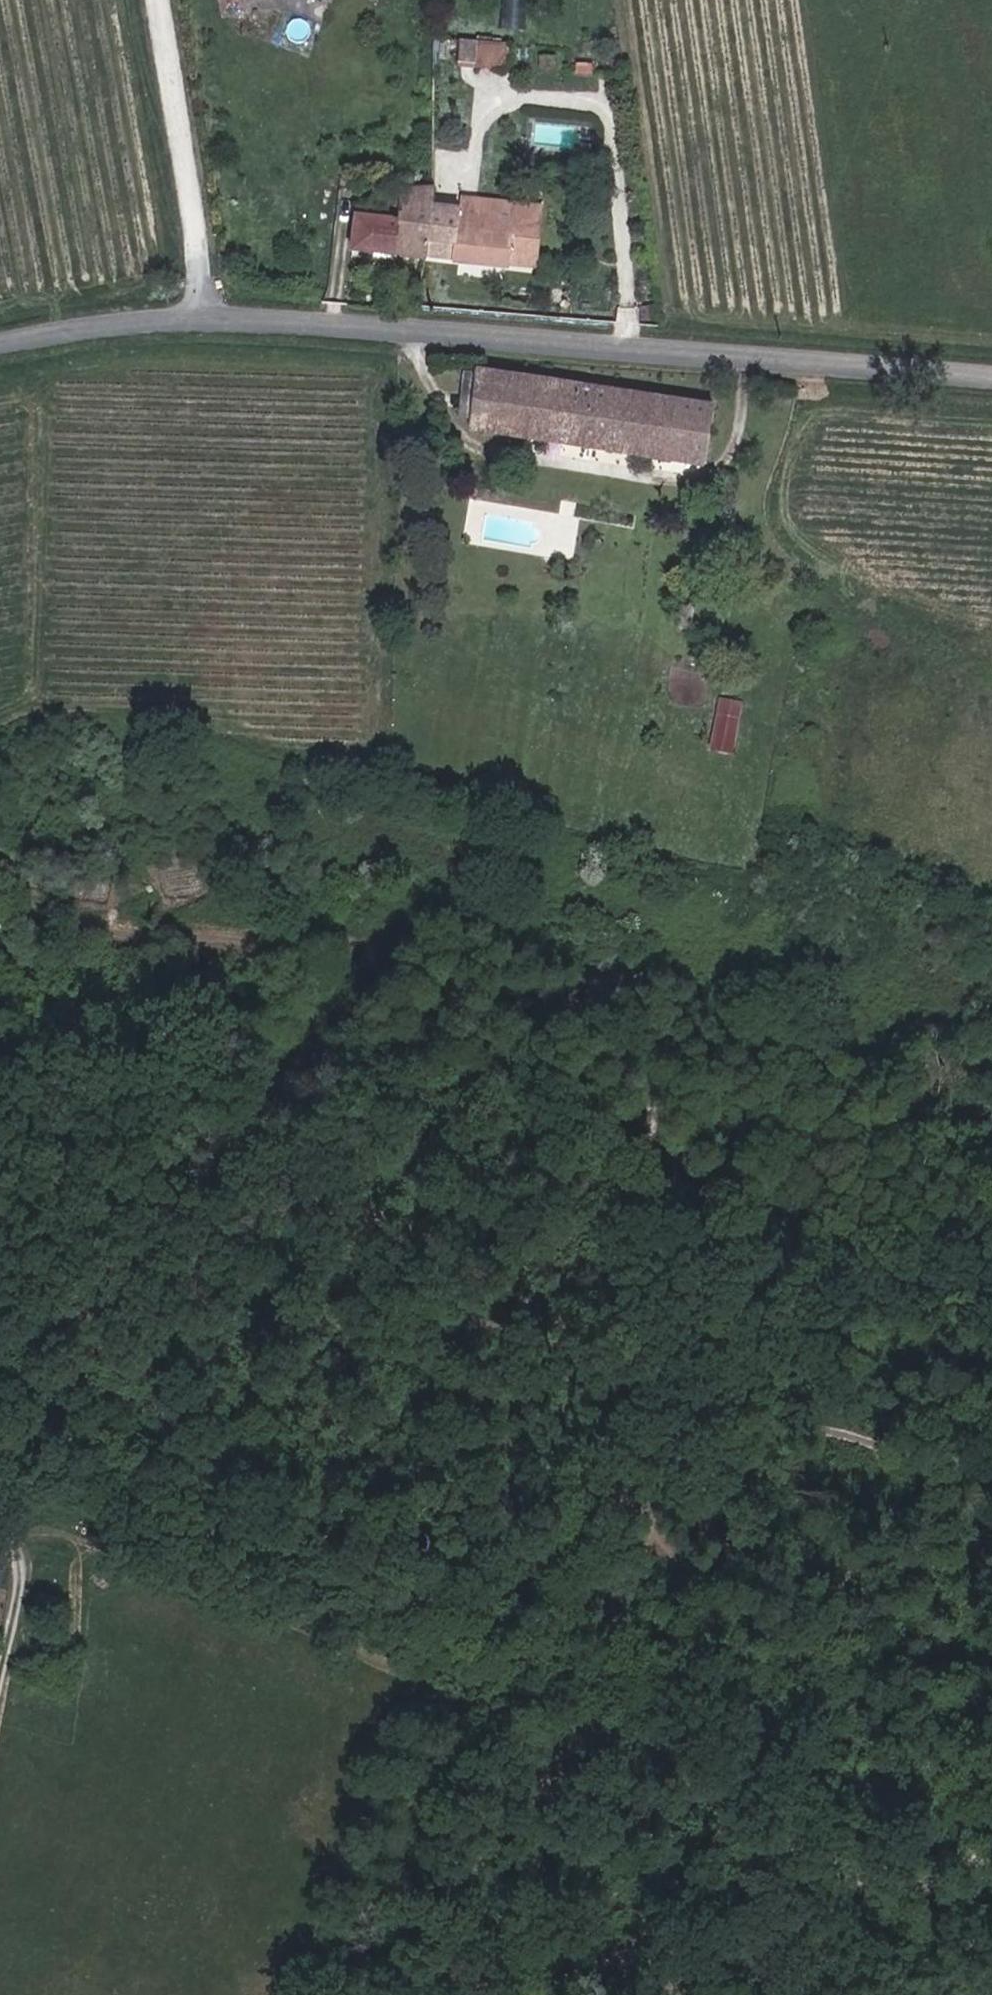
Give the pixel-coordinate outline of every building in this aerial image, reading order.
[(505,21),(521,21),(522,0),(505,0),(505,21)] [(462,36),(460,62),(501,65),(503,39),(462,36)] [(466,208),(434,206),(435,191),(401,188),(399,217),(359,213),(356,251),(431,258),(460,261),(517,267),(541,269),(542,257),(545,222),(547,203),(523,201),(487,196),(466,195),(466,208)] [(718,404),(487,370),(478,432),(492,433),(709,465),(718,404)] [(713,755),(724,757),(736,758),(748,704),(730,699),(725,698),(713,755)]
